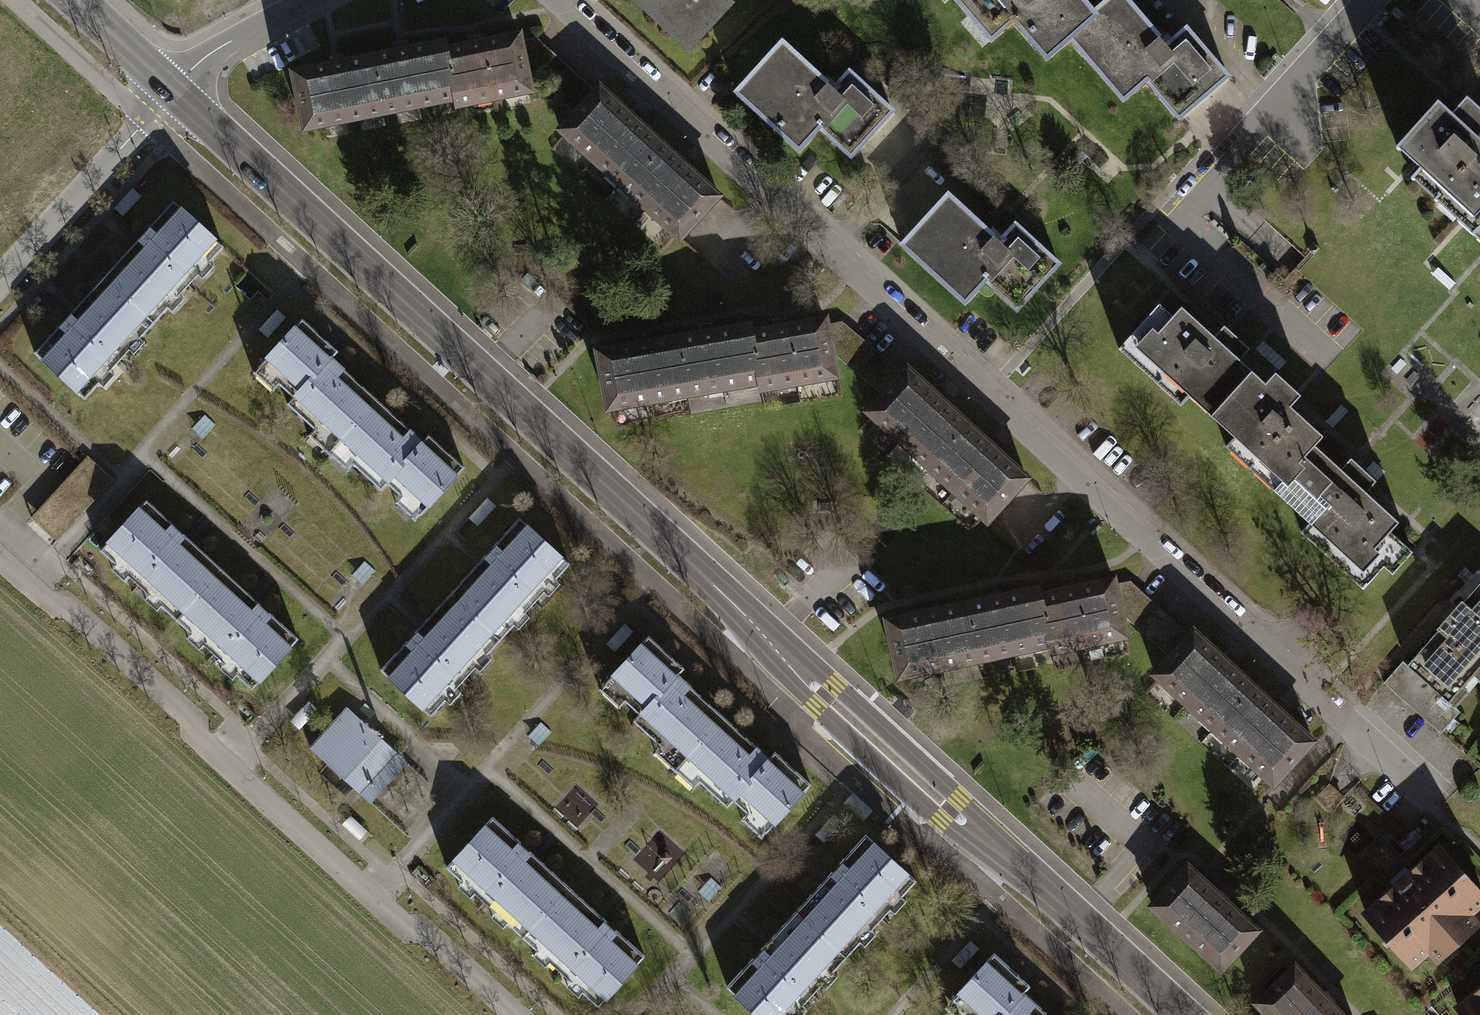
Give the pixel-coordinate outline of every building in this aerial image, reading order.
[(691,53),(737,4),(733,0),(634,0),(691,53)] [(1094,15),(1081,0),(954,0),(990,42),(1011,24),(1041,60),(1069,37),(1094,15)] [(1094,15),(1069,37),(1122,100),(1149,78),(1177,111),(1222,73),(1186,30),(1161,51),(1117,0),(1112,0),(1094,15)] [(519,24),(291,66),(303,131),(531,89),(519,24)] [(784,38),(734,94),(802,155),(825,130),(853,155),(894,110),(851,71),(837,86),(784,38)] [(728,200),(600,81),(556,128),(685,246),(728,200)] [(1440,102),(1396,148),(1479,226),(1470,236),(1479,245),(1479,142),(1476,139),(1479,135),(1479,115),(1464,100),(1459,106),(1452,114),(1440,102)] [(997,236),(953,194),(906,243),(971,304),(991,283),(1022,312),(1067,265),(1016,217),(997,236)] [(173,202),(102,280),(153,327),(167,311),(171,315),(182,302),(178,299),(198,278),(201,281),(213,269),(209,265),(224,249),(173,202)] [(153,327),(102,280),(31,357),(82,404),(97,387),(101,391),(112,378),(109,375),(128,354),(131,357),(143,345),(139,341),(153,327)] [(1170,307),(1127,351),(1370,588),(1413,544),(1170,307)] [(829,315),(598,353),(609,416),(840,379),(829,315)] [(304,437),(323,455),(374,400),(328,358),(334,352),(297,318),(248,371),(269,391),(276,383),(291,397),(284,404),(311,429),(304,437)] [(1032,475),(911,362),(866,410),(987,523),(1032,475)] [(374,400),(323,455),(343,473),(351,465),(378,490),(385,482),(400,496),(393,504),(413,522),(462,469),(426,436),(420,443),(374,400)] [(84,457),(29,517),(53,540),(108,480),(84,457)] [(158,607),(173,621),(219,571),(142,500),(96,550),(113,566),(109,570),(121,581),(125,577),(146,596),(143,600),(154,611),(158,607)] [(521,516),(450,594),(501,641),(515,625),(519,629),(530,616),(526,613),(546,592),(549,595),(561,582),(557,579),(572,563),(521,516)] [(219,571),(173,621),(189,636),(186,639),(197,650),(201,646),(222,666),(218,670),(230,680),(233,676),(250,691),(296,641),(219,571)] [(1109,573),(879,618),(892,684),(1122,639),(1109,573)] [(1479,687),(1479,585),(1394,681),(1445,726),(1479,687)] [(501,641),(450,594),(379,671),(430,717),(445,701),(449,705),(460,692),(457,689),(476,668),(479,671),(491,658),(487,655),(501,641)] [(1316,743),(1197,625),(1152,670),(1272,788),(1316,743)] [(650,753),(670,770),(721,716),(675,674),(681,667),(644,634),(595,687),(616,706),(623,699),(637,712),(630,720),(658,745),(650,753)] [(308,745),(369,801),(408,759),(347,703),(308,745)] [(721,716),(670,770),(690,789),(698,781),(724,805),(732,798),(746,811),(739,819),(759,838),(808,785),(773,752),(767,758),(721,716)] [(507,918),(522,932),(569,882),(491,811),(445,861),(462,877),(458,881),(470,892),(474,888),(495,908),(492,911),(503,922),(507,918)] [(865,834),(793,912),(844,959),(858,943),(862,947),(874,934),(870,931),(889,910),(893,913),(904,900),(901,897),(916,881),(865,834)] [(1441,856),(1368,921),(1418,977),(1479,921),(1479,899),(1441,856)] [(1267,934),(1191,864),(1151,907),(1227,977),(1267,934)] [(569,882),(522,932),(538,947),(535,951),(546,962),(550,958),(571,977),(567,981),(579,992),(583,988),(599,1003),(645,953),(569,882)] [(793,912),(723,989),(751,1014),(799,1014),(804,1010),(800,1007),(819,986),(823,989),(834,976),(831,973),(844,959),(793,912)] [(1023,994),(1029,988),(992,954),(943,1007),(951,1014),(1046,1014),(1023,994)] [(1251,997),(1268,1014),(1350,1014),(1293,957),(1251,997)] [(1466,1011),(1469,1014),(1479,1014),(1479,1001),(1466,1011)]
